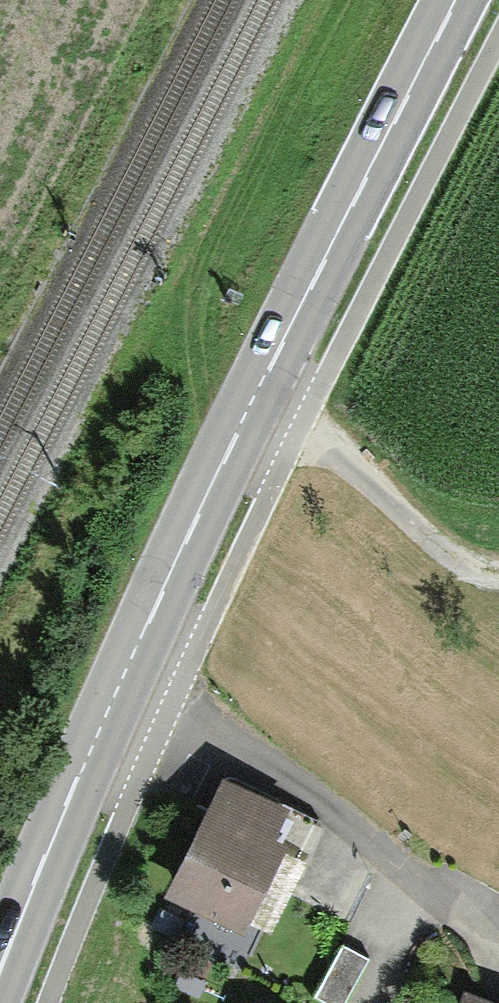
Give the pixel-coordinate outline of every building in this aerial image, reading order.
[(284,807),(202,773),(152,891),(260,937),(292,864),(265,852),(284,807)] [(328,944),(303,999),(311,1002),(337,1002),(358,958),(328,944)]
